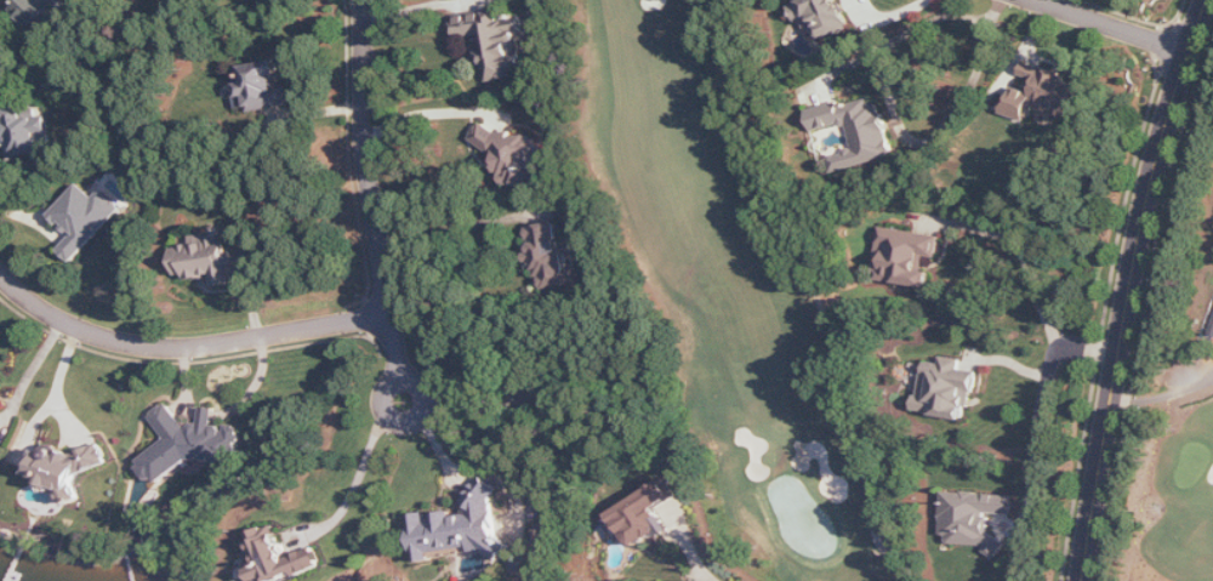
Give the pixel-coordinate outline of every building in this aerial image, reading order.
[(70,0),(25,0),(15,13),(45,35),(70,0)] [(800,24),(805,21),(811,36),(821,32),(824,40),(853,28),(841,0),(805,0),(793,5),(800,24)] [(489,81),(517,78),(516,69),(524,68),(520,34),(525,33),(524,19),(504,21),(503,11),(456,17),(459,39),(485,36),(487,47),(478,48),(479,61),(486,60),(489,81)] [(293,106),(291,85),(278,87),(277,76),(281,75),(279,62),(236,67),(241,96),(237,97),(239,109),(250,108),(251,112),(293,106)] [(1005,114),(1033,122),(1037,110),(1070,120),(1080,86),(1070,83),(1071,77),(1025,63),(1021,76),(1038,81),(1034,93),(1014,87),(1005,114)] [(808,110),(813,133),(850,125),(856,150),(831,156),(835,172),(893,159),(879,98),(842,106),(841,102),(808,110)] [(45,155),(44,147),(54,146),(51,116),(26,119),(25,104),(0,106),(0,127),(2,127),(4,147),(11,146),(12,158),(45,155)] [(547,183),(542,143),(530,135),(514,137),(513,132),(500,133),(486,125),(480,125),(472,140),(496,155),(502,154),(506,188),(547,183)] [(123,209),(102,191),(97,198),(81,184),(53,214),(76,234),(62,251),(76,263),(123,209)] [(544,289),(582,284),(580,267),(568,269),(562,222),(530,226),(532,245),(528,245),(532,272),(541,271),(544,289)] [(940,258),(942,235),(882,228),(876,281),(931,287),(933,272),(924,271),(926,256),(940,258)] [(175,247),(179,279),(214,275),(216,287),(237,284),(234,252),(229,253),(227,234),(194,238),(194,245),(175,247)] [(966,419),(967,407),(975,408),(979,372),(963,370),(964,359),(943,357),(943,364),(925,362),(920,414),(966,419)] [(241,463),(243,427),(230,426),(229,436),(218,421),(218,408),(205,408),(204,420),(190,430),(170,403),(152,416),(170,439),(143,459),(142,470),(150,480),(166,481),(193,461),(241,463)] [(111,464),(104,443),(65,456),(61,443),(34,452),(41,472),(40,472),(46,489),(60,484),(67,505),(83,500),(76,476),(111,464)] [(680,496),(669,478),(614,513),(637,550),(671,528),(659,509),(680,496)] [(419,563),(435,561),(434,553),(475,547),(476,553),(494,550),(495,563),(506,562),(495,481),(478,484),(479,493),(466,494),(468,514),(455,516),(455,511),(432,514),(431,512),(412,514),(419,563)] [(1013,494),(946,492),(944,545),(986,546),(986,557),(1002,558),(1003,539),(991,539),(992,514),(1013,514),(1013,494)] [(320,548),(286,558),(277,525),(251,532),(255,546),(248,548),(257,580),(278,580),(325,568),(320,548)]
